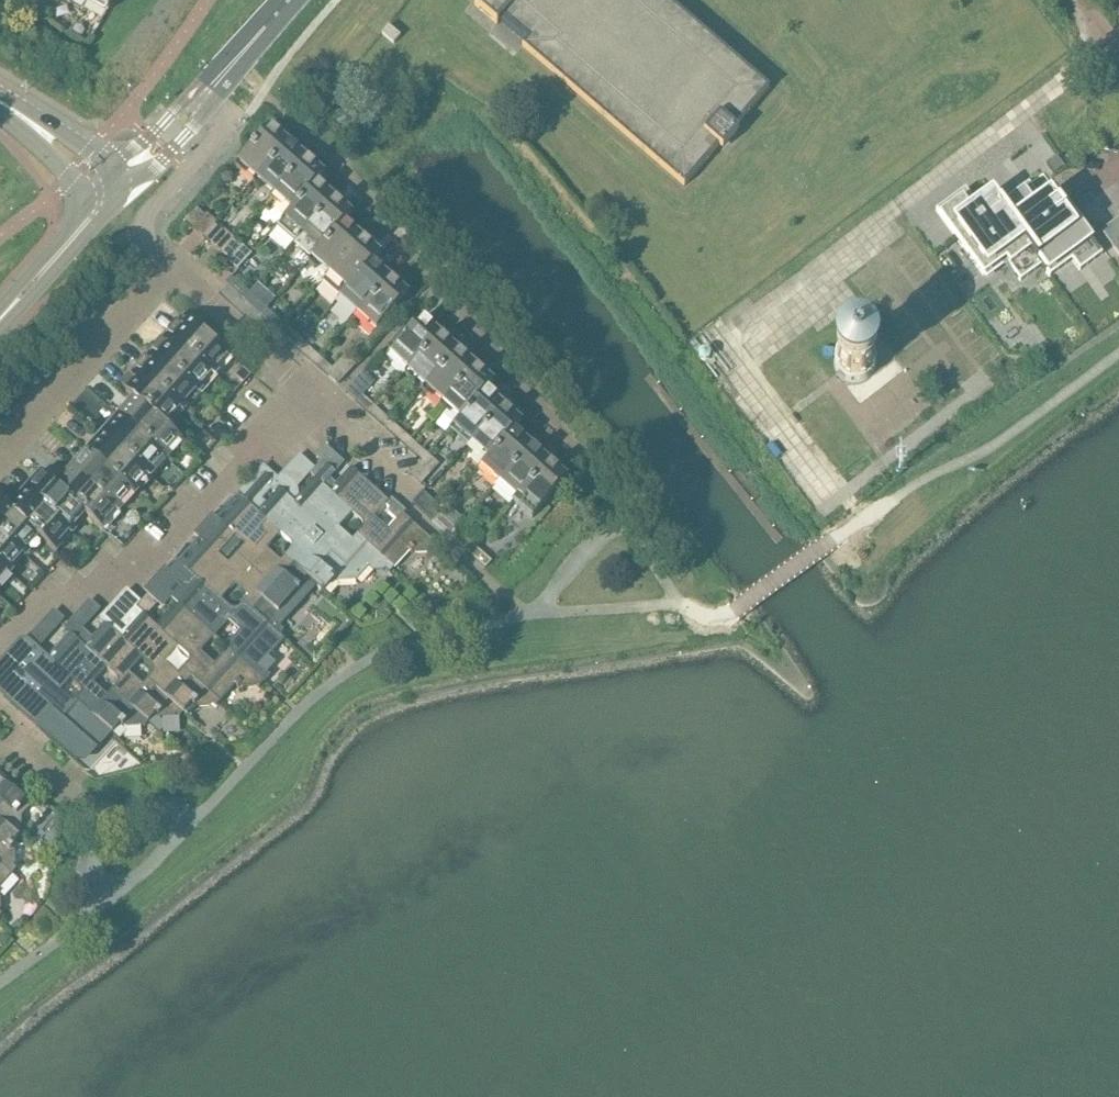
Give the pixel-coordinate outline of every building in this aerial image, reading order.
[(108,9),(107,11),(109,12),(115,0),(91,0),(108,9)] [(474,5),(497,25),(500,21),(525,43),(522,47),(684,187),(719,147),(723,151),(739,132),(735,129),(769,89),(667,0),(479,0),(474,5)] [(388,26),(382,34),(394,45),(401,37),(388,26)] [(245,168),(256,178),(257,179),(289,144),(270,127),(235,167),(242,172),(245,168)] [(274,195),(306,160),(289,144),(257,179),(256,178),(253,182),(259,188),(263,184),(274,194),(274,195)] [(274,195),(274,194),(270,198),(277,204),(280,200),(292,210),(292,211),(317,184),(324,176),(306,160),(274,195)] [(292,211),(292,210),(276,227),(294,244),(299,239),(298,238),(302,234),(302,235),(334,200),(317,184),(292,211)] [(1021,189),(1000,205),(1051,276),(1072,261),(1080,271),(1102,255),(1055,190),(1041,200),(1033,206),(1021,189)] [(1019,283),(1040,267),(1043,266),(999,206),(995,200),(992,202),(993,203),(973,218),(957,196),(935,213),(983,277),(1004,262),(1019,283)] [(299,239),(294,244),(311,259),(319,250),(320,251),(345,223),(345,224),(352,216),(334,200),(302,235),(302,234),(298,238),(299,239)] [(194,229),(192,230),(202,240),(204,238),(215,225),(217,223),(206,214),(205,216),(197,209),(186,221),(194,229)] [(1101,232),(1118,256),(1118,219),(1101,232)] [(319,250),(311,259),(309,262),(315,268),(319,264),(330,274),(362,239),(345,224),(345,223),(320,251),(319,250)] [(215,225),(204,238),(211,245),(209,246),(219,255),(221,253),(221,254),(233,241),(234,239),(224,230),(222,232),(215,225)] [(372,263),(373,264),(380,256),(362,239),(330,274),(326,278),(323,282),(340,298),(347,290),(348,290),(372,263)] [(233,241),(221,254),(229,260),(227,262),(237,271),(252,255),(242,246),(240,247),(233,241)] [(358,314),(390,279),(373,264),(372,263),(348,290),(347,290),(340,298),(337,302),(343,308),(347,304),(358,314)] [(243,300),(249,294),(231,278),(225,284),(243,300)] [(358,314),(354,318),(361,324),(364,320),(376,331),(408,295),(390,279),(358,314)] [(249,294),(243,300),(261,316),(267,310),(249,294)] [(267,310),(261,316),(278,332),(284,325),(267,310)] [(177,324),(168,334),(176,342),(215,377),(215,376),(219,373),(213,367),(225,354),(230,359),(231,358),(226,353),(213,341),(186,318),(185,319),(179,326),(177,324)] [(408,371),(435,342),(440,336),(422,319),(387,359),(393,364),(397,361),(408,371)] [(284,325),(278,332),(290,343),(296,336),(284,325)] [(161,342),(152,352),(199,394),(200,394),(203,390),(197,385),(209,372),(215,377),(176,342),(168,334),(161,342)] [(440,336),(435,342),(408,371),(404,375),(411,380),(414,377),(426,387),(458,352),(440,336)] [(302,341),(296,348),(307,358),(308,359),(314,352),(302,341)] [(876,365),(876,362),(876,358),(874,354),(873,351),(869,347),(865,344),(861,342),(857,342),(854,341),(849,342),(845,344),(842,346),(839,348),(836,353),(835,356),(834,360),(834,363),(834,367),(835,370),(838,375),(840,378),(843,380),(846,382),(850,383),(856,384),(859,383),(863,382),(868,379),(870,377),(873,374),(874,371),(876,365)] [(152,352),(136,369),(183,412),(184,411),(187,408),(181,403),(193,389),(199,395),(199,394),(152,352)] [(432,392),(443,402),(444,403),(475,367),(458,352),(426,387),(422,390),(428,396),(432,392)] [(314,364),(338,386),(356,366),(345,356),(333,369),(320,357),(314,364)] [(475,367),(444,403),(443,402),(440,406),(446,412),(450,408),(461,418),(461,419),(486,391),(486,392),(494,384),(475,367)] [(136,369),(120,387),(134,401),(135,400),(182,443),(183,442),(177,437),(162,424),(177,407),(183,412),(136,369)] [(364,372),(346,392),(357,402),(363,396),(375,383),(364,372)] [(461,418),(450,430),(456,436),(467,446),(471,442),(472,443),(503,407),(486,392),(486,391),(461,419),(461,418)] [(134,401),(119,418),(166,460),(167,460),(170,456),(164,451),(176,438),(182,443),(135,400),(134,401)] [(376,407),(370,414),(381,425),(388,418),(376,407)] [(503,407),(472,443),(471,442),(467,446),(474,452),(477,448),(489,458),(489,459),(514,431),(514,432),(522,424),(503,407)] [(119,418),(103,435),(150,478),(151,477),(154,474),(148,469),(160,455),(166,461),(166,460),(119,418)] [(393,423),(387,430),(399,441),(405,434),(393,423)] [(489,459),(489,458),(478,470),(484,476),(488,472),(499,482),(531,447),(514,432),(514,431),(489,459)] [(103,435),(87,453),(135,496),(135,495),(138,492),(132,486),(144,473),(150,478),(103,435)] [(411,439),(405,446),(417,457),(423,450),(411,439)] [(344,463),(326,447),(316,457),(321,462),(310,475),(316,481),(331,494),(352,514),(361,522),(362,523),(363,525),(363,527),(363,529),(362,530),(361,531),(357,536),(394,569),(409,552),(412,554),(415,550),(417,552),(427,552),(428,550),(434,554),(439,548),(402,515),(406,511),(392,499),(389,503),(352,470),(338,486),(330,479),(344,463)] [(499,482),(495,486),(502,492),(513,502),(517,498),(549,463),(531,447),(499,482)] [(87,453),(71,471),(119,513),(122,509),(117,504),(128,491),(134,496),(135,496),(87,453)] [(411,475),(421,485),(439,465),(428,455),(422,462),(411,475)] [(547,502),(567,479),(549,463),(517,498),(513,502),(533,519),(548,502),(547,502)] [(358,579),(322,546),(325,542),(326,542),(326,541),(327,540),(327,539),(327,538),(327,537),(327,536),(327,535),(326,534),(325,533),(325,532),(316,525),(317,524),(295,505),(295,504),(284,494),(273,484),(278,478),(264,466),(238,495),(245,501),(259,515),(281,535),(280,535),(289,542),(290,544),(290,545),(291,546),(291,547),(291,549),(291,550),(290,552),(289,553),(286,557),(322,590),(330,581),(332,583),(335,580),(337,582),(347,581),(349,579),(354,584),(358,579)] [(56,488),(103,531),(103,530),(107,527),(101,522),(113,508),(118,514),(119,513),(71,471),(56,488)] [(41,475),(25,493),(72,535),(73,535),(76,531),(70,526),(82,513),(103,531),(56,488),(41,475)] [(295,504),(295,505),(317,524),(316,525),(325,532),(325,533),(326,534),(327,535),(327,536),(327,537),(327,538),(327,539),(327,540),(326,541),(326,542),(325,542),(322,546),(358,579),(366,571),(368,573),(371,570),(373,571),(383,571),(385,569),(390,574),(394,569),(357,536),(352,542),(339,529),(352,514),(331,494),(316,481),(300,499),(295,504)] [(423,492),(413,504),(432,522),(439,515),(442,510),(423,492)] [(10,510),(9,510),(57,553),(57,552),(60,549),(54,544),(66,530),(72,536),(72,535),(25,493),(10,510)] [(26,557),(27,557),(30,553),(24,548),(36,535),(56,553),(57,553),(9,510),(10,510),(0,501),(0,534),(26,557)] [(212,515),(203,525),(232,551),(240,541),(245,546),(237,555),(296,608),(311,592),(313,590),(318,594),(322,590),(286,557),(281,562),(267,550),(280,535),(281,535),(259,515),(245,501),(224,525),(217,519),(212,515)] [(443,518),(436,525),(450,537),(456,531),(455,530),(443,518)] [(205,545),(184,569),(187,572),(199,582),(221,601),(235,586),(249,598),(244,604),(280,637),(285,632),(279,627),(281,625),(296,608),(237,555),(229,565),(224,560),(232,551),(203,525),(194,535),(199,539),(205,545)] [(10,575),(11,574),(14,571),(8,566),(20,552),(26,558),(26,557),(0,534),(0,566),(10,575)] [(460,534),(454,541),(468,553),(474,546),(460,534)] [(477,549),(471,556),(485,569),(490,563),(491,562),(477,549)] [(169,572),(183,586),(190,592),(178,605),(214,638),(228,622),(240,632),(226,648),(228,650),(265,683),(270,678),(267,675),(265,673),(267,671),(266,661),(269,658),(285,641),(280,637),(244,604),(240,608),(239,609),(237,609),(236,610),(234,610),(233,610),(231,609),(230,608),(221,601),(199,582),(187,572),(184,569),(178,563),(169,572)] [(4,570),(10,575),(0,566),(0,575),(4,570)] [(140,603),(135,609),(143,615),(146,618),(150,613),(140,603)] [(157,628),(179,648),(178,648),(187,656),(187,657),(188,657),(188,658),(189,659),(189,660),(189,661),(189,662),(189,663),(189,664),(188,665),(188,666),(187,666),(184,670),(220,703),(236,686),(238,688),(241,685),(243,687),(253,686),(255,684),(260,689),(265,683),(228,650),(214,666),(201,653),(214,638),(178,605),(157,628)] [(105,614),(100,619),(107,625),(122,638),(121,639),(143,658),(142,659),(151,666),(152,667),(153,669),(153,670),(153,671),(153,673),(153,674),(152,675),(152,676),(148,680),(185,713),(187,716),(196,706),(198,704),(199,706),(209,705),(211,703),(213,705),(216,708),(220,703),(189,675),(184,670),(179,676),(165,663),(178,648),(179,648),(157,628),(146,618),(143,615),(128,631),(107,612),(105,614)] [(70,624),(65,630),(71,636),(86,649),(85,649),(107,669),(115,677),(116,678),(117,679),(117,680),(118,682),(117,683),(117,684),(117,686),(116,687),(112,691),(149,724),(156,716),(158,718),(161,714),(163,716),(173,716),(175,714),(180,718),(185,713),(148,680),(143,686),(129,674),(142,659),(143,658),(121,639),(122,638),(107,625),(94,640),(85,632),(83,631),(81,631),(79,632),(70,624)] [(32,634),(28,639),(35,646),(39,649),(43,644),(32,634)] [(50,659),(50,660),(71,679),(79,687),(80,688),(81,689),(81,690),(81,691),(82,691),(82,692),(82,693),(82,694),(81,695),(81,696),(80,697),(76,701),(112,734),(113,734),(120,726),(123,728),(125,725),(127,726),(138,726),(139,724),(144,729),(149,724),(112,691),(107,697),(93,684),(107,669),(85,649),(86,649),(71,636),(50,659)] [(23,640),(0,665),(17,680),(8,690),(62,739),(62,738),(62,739),(72,748),(91,747),(105,731),(110,736),(112,734),(76,701),(74,704),(60,692),(71,679),(50,660),(50,659),(39,649),(35,646),(28,639),(23,640)] [(19,839),(23,834),(18,829),(20,827),(19,817),(17,815),(20,812),(18,810),(26,801),(0,778),(0,822),(19,839)] [(12,875),(17,870),(12,866),(13,864),(13,854),(11,852),(14,849),(11,847),(19,839),(0,822),(0,864),(12,875)] [(12,875),(0,864),(0,889),(12,875)]
